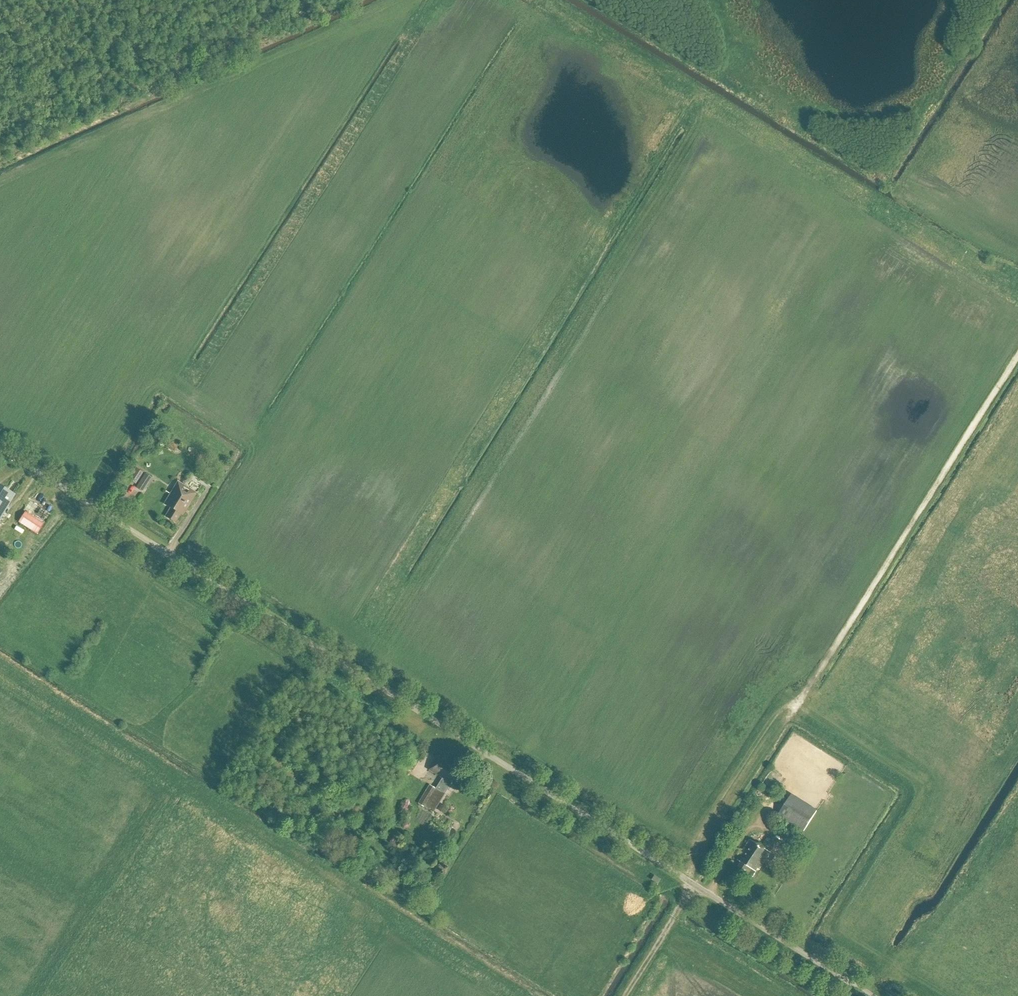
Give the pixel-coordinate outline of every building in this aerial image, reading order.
[(0,468),(0,473),(11,481),(18,470),(5,461),(0,468)] [(136,486),(143,474),(137,470),(130,482),(136,486)] [(143,493),(152,479),(146,475),(136,489),(143,493)] [(183,516),(196,494),(177,483),(164,505),(171,509),(165,518),(175,524),(181,515),(183,516)] [(4,505),(5,506),(7,502),(12,494),(0,487),(0,511),(4,505)] [(19,522),(37,534),(44,523),(25,512),(19,522)] [(442,779),(436,789),(429,785),(417,804),(432,813),(444,795),(451,784),(458,788),(464,778),(457,773),(458,771),(437,758),(429,770),(442,779)] [(804,832),(817,811),(792,796),(779,816),(804,832)] [(771,853),(778,843),(769,837),(763,848),(751,841),(738,861),(742,863),(736,873),(751,882),(758,870),(760,871),(771,853)] [(658,886),(661,881),(654,877),(651,882),(658,886)]
